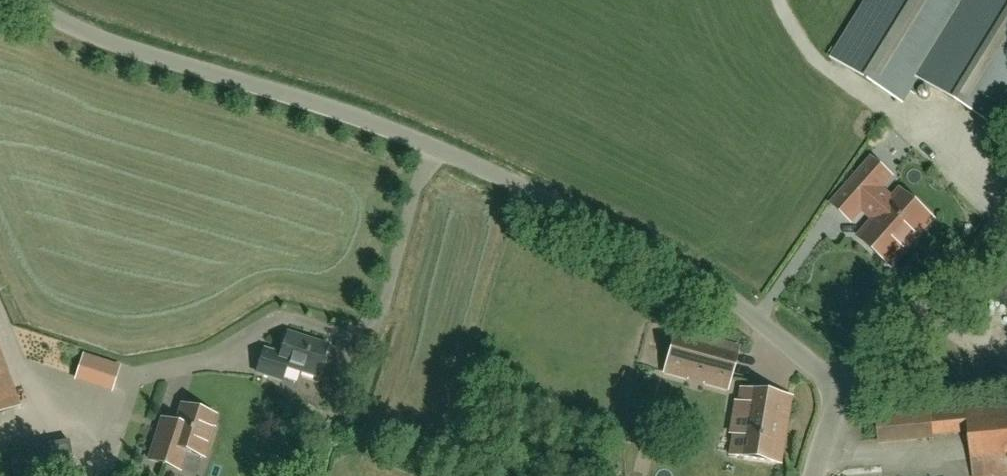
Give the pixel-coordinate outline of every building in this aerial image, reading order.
[(902,103),(918,78),(995,127),(1006,108),(1006,0),(870,0),(833,60),(902,103)] [(865,211),(875,220),(860,238),(891,266),(932,219),(901,191),(892,201),(882,191),(895,177),(871,156),(829,204),(853,225),(865,211)] [(150,358),(160,327),(39,290),(24,339),(120,369),(126,351),(150,358)] [(739,348),(675,331),(663,374),(728,392),(739,348)] [(327,345),(289,333),(282,355),(265,349),(257,373),(282,381),(287,367),(317,377),(327,345)] [(17,403),(0,353),(0,409),(17,403)] [(730,433),(734,433),(730,455),(781,464),(791,398),(741,389),(737,415),(733,415),(730,433)] [(183,406),(177,424),(163,420),(159,432),(150,460),(166,466),(179,470),(183,459),(185,452),(203,457),(212,429),(210,428),(214,415),(183,406)] [(932,416),(931,410),(876,416),(878,445),(934,439),(934,436),(970,432),(974,475),(1006,475),(1006,408),(932,416)]
